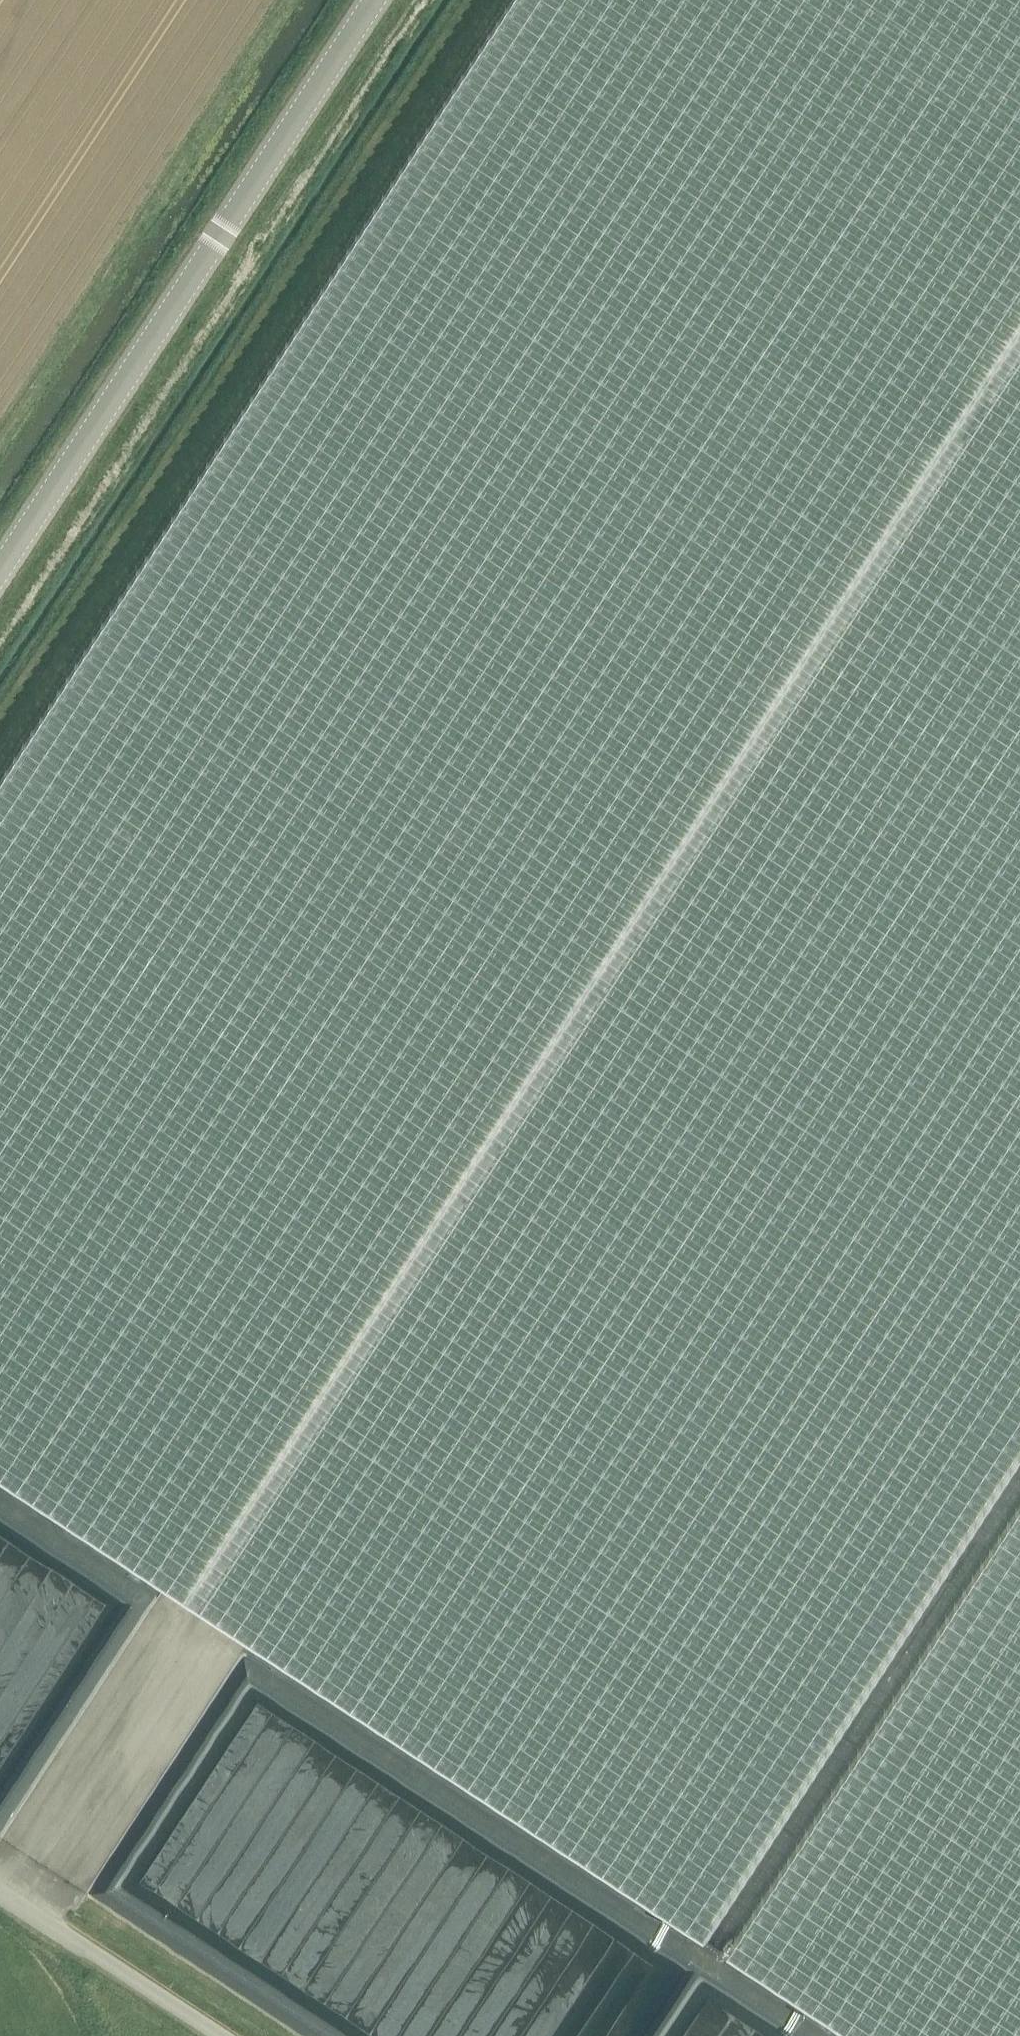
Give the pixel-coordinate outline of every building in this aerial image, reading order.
[(727,1953),(1019,1505),(1019,0),(512,0),(0,781),(0,1476),(727,1953)] [(727,1953),(854,2035),(1019,2035),(1019,1505),(727,1953)] [(26,1810),(10,1839),(64,1867),(59,1843),(69,1823),(66,1809),(55,1811),(50,1790),(67,1799),(75,1797),(79,1789),(77,1779),(81,1771),(94,1768),(98,1783),(106,1768),(123,1776),(128,1767),(124,1749),(147,1744),(126,1733),(106,1737),(101,1715),(93,1729),(77,1721),(64,1746),(63,1744),(39,1791),(42,1806),(26,1810)]
